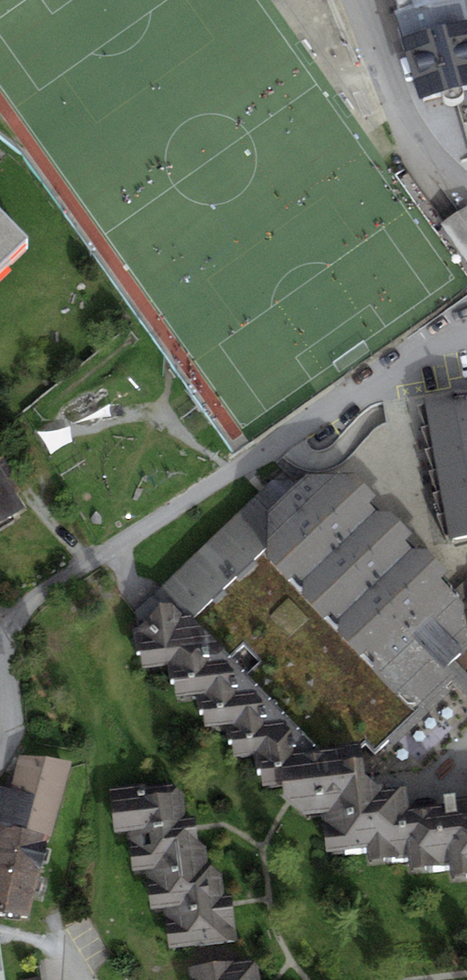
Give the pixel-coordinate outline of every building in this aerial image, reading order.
[(401,36),(466,16),(462,0),(390,0),(401,36)] [(401,36),(419,99),(453,89),(466,85),(466,16),(401,36)] [(453,89),(466,139),(466,85),(453,89)] [(441,223),(466,260),(466,205),(441,223)] [(27,250),(0,224),(0,278),(27,250)] [(420,397),(445,541),(466,537),(466,389),(420,397)] [(24,507),(5,476),(12,472),(0,453),(0,521),(24,507)] [(292,472),(160,587),(167,595),(320,749),(361,744),(372,753),(449,675),(445,670),(455,660),(466,648),(466,606),(461,601),(452,590),(441,578),(446,571),(353,473),(292,472)] [(461,601),(466,594),(466,577),(452,590),(461,601)] [(167,595),(140,622),(143,664),(177,662),(180,691),(206,689),(209,723),(232,721),(235,755),(260,752),(263,784),(281,783),(282,795),(305,815),(321,813),(325,851),(367,847),(369,864),(403,860),(405,874),(444,870),(445,880),(466,878),(466,797),(418,807),(405,786),(382,789),(365,772),(361,744),(320,749),(167,595)] [(455,660),(445,670),(449,675),(466,696),(466,675),(455,660)] [(28,916),(48,835),(51,836),(71,761),(19,755),(11,787),(0,785),(0,912),(28,916)] [(181,791),(114,793),(116,835),(134,834),(135,876),(154,875),(156,916),(172,915),(173,946),(224,944),(223,929),(236,929),(235,902),(222,903),(221,878),(206,878),(205,851),(196,851),(195,823),(182,824),(181,791)] [(194,968),(195,979),(251,979),(250,965),(194,968)]
